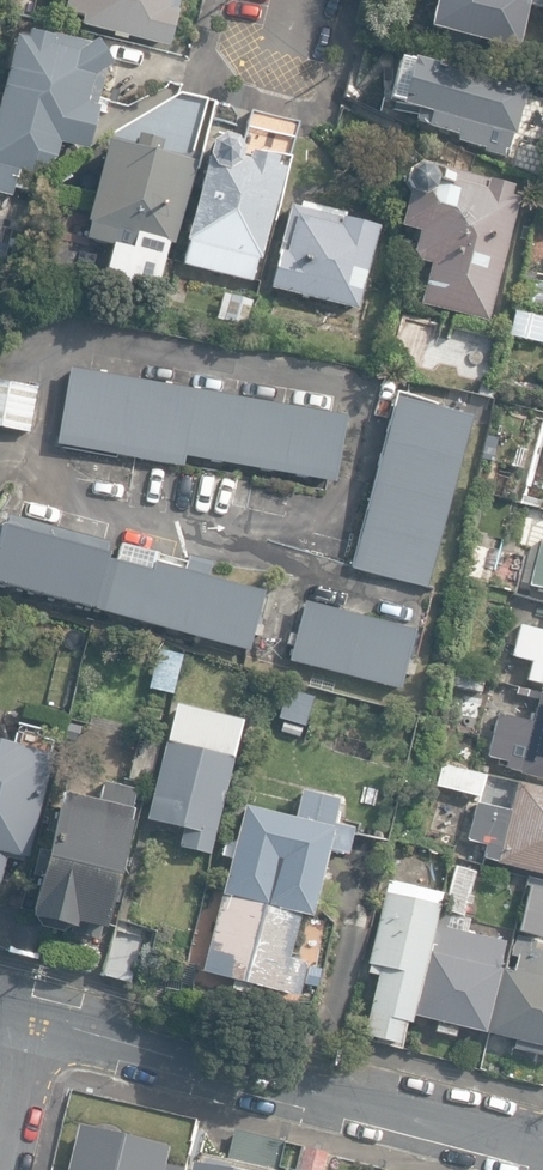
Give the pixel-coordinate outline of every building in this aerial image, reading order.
[(26,11),(27,9),(29,0),(8,0),(7,5),(26,11)] [(169,47),(178,11),(176,11),(179,0),(67,0),(64,11),(84,16),(81,25),(169,47)] [(428,30),(517,50),(527,4),(542,8),(542,0),(435,0),(428,30)] [(11,197),(16,179),(28,183),(31,173),(33,173),(57,159),(61,144),(89,150),(106,70),(111,67),(96,41),(88,45),(28,33),(26,41),(16,39),(0,101),(0,194),(11,197)] [(410,62),(399,59),(389,100),(400,102),(400,106),(416,110),(414,120),(421,122),(426,128),(457,135),(456,141),(484,148),(483,151),(502,156),(504,149),(508,149),(512,133),(515,134),(526,88),(411,59),(410,62)] [(194,151),(207,100),(180,94),(167,144),(194,151)] [(288,157),(296,122),(250,112),(242,147),(288,157)] [(158,156),(162,139),(138,134),(134,150),(105,143),(86,221),(89,222),(85,239),(112,246),(105,278),(157,290),(168,244),(175,245),(194,165),(158,156)] [(184,265),(253,282),(258,260),(260,260),(282,172),(274,170),(277,161),(241,152),(233,142),(221,138),(209,145),(206,158),(186,242),(190,243),(184,265)] [(421,304),(488,321),(519,200),(511,196),(513,186),(417,166),(406,173),(403,185),(407,193),(400,227),(420,232),(414,252),(420,261),(432,264),(421,304)] [(271,289),(358,310),(378,228),(291,207),(271,289)] [(3,266),(8,245),(0,242),(0,265),(3,266)] [(523,278),(518,305),(540,309),(542,293),(542,281),(523,278)] [(251,301),(223,293),(216,320),(244,328),(251,301)] [(542,343),(542,318),(516,311),(510,335),(542,343)] [(187,457),(337,483),(348,415),(328,411),(91,370),(69,366),(56,443),(57,444),(185,466),(187,457)] [(29,433),(37,388),(0,381),(0,428),(29,433)] [(352,570),(427,589),(472,416),(397,397),(352,570)] [(251,650),(255,633),(261,635),(263,626),(256,624),(266,588),(210,573),(213,562),(189,556),(187,563),(123,546),(119,561),(112,560),(115,547),(1,517),(0,520),(0,584),(251,650)] [(527,535),(520,561),(535,564),(529,585),(542,588),(542,539),(527,535)] [(288,661),(402,690),(418,628),(305,598),(288,661)] [(542,686),(542,631),(520,625),(512,657),(532,662),(527,680),(541,684),(541,685),(542,686)] [(148,685),(172,691),(181,654),(157,648),(148,685)] [(279,717),(305,726),(314,697),(288,689),(279,717)] [(542,780),(542,694),(540,693),(533,721),(498,713),(488,757),(506,761),(505,768),(520,772),(519,774),(542,780)] [(179,847),(210,855),(233,758),(232,758),(241,722),(175,706),(151,807),(148,820),(184,828),(179,847)] [(7,853),(28,857),(54,755),(0,741),(0,884),(7,853)] [(437,785),(479,797),(485,775),(443,763),(437,785)] [(73,933),(99,939),(102,928),(105,928),(132,823),(129,822),(132,809),(131,809),(135,790),(104,782),(99,801),(63,792),(61,804),(59,804),(32,914),(31,917),(45,920),(74,927),(73,933)] [(542,874),(542,789),(517,782),(510,811),(478,803),(470,834),(488,839),(483,858),(542,874)] [(252,985),(296,996),(305,962),(288,958),(300,913),(310,916),(326,850),(345,855),(352,828),(332,823),(337,800),(302,791),(295,819),(244,807),(203,971),(234,979),(231,989),(250,994),(252,985)] [(441,909),(462,915),(474,873),(453,867),(441,909)] [(362,1036),(396,1044),(401,1022),(408,1024),(436,905),(434,905),(436,893),(387,881),(367,965),(369,965),(367,973),(376,976),(362,1036)] [(540,937),(542,924),(542,889),(528,886),(516,931),(540,937)] [(8,953),(36,959),(45,921),(30,917),(31,914),(19,911),(9,950),(8,953)] [(432,1032),(454,1037),(457,1027),(482,1033),(505,942),(466,932),(469,919),(439,911),(413,1015),(435,1021),(432,1032)] [(101,974),(132,982),(143,940),(112,932),(101,974)] [(542,1057),(542,942),(540,952),(534,950),(536,941),(515,936),(510,955),(516,957),(512,971),(502,969),(486,1033),(514,1040),(512,1049),(542,1057)] [(314,986),(318,969),(307,966),(303,984),(314,986)] [(166,1166),(170,1150),(80,1128),(69,1169),(181,1169),(166,1166)] [(263,1169),(279,1169),(286,1144),(237,1130),(229,1161),(263,1169)] [(329,1154),(307,1149),(302,1169),(325,1169),(329,1154)]
